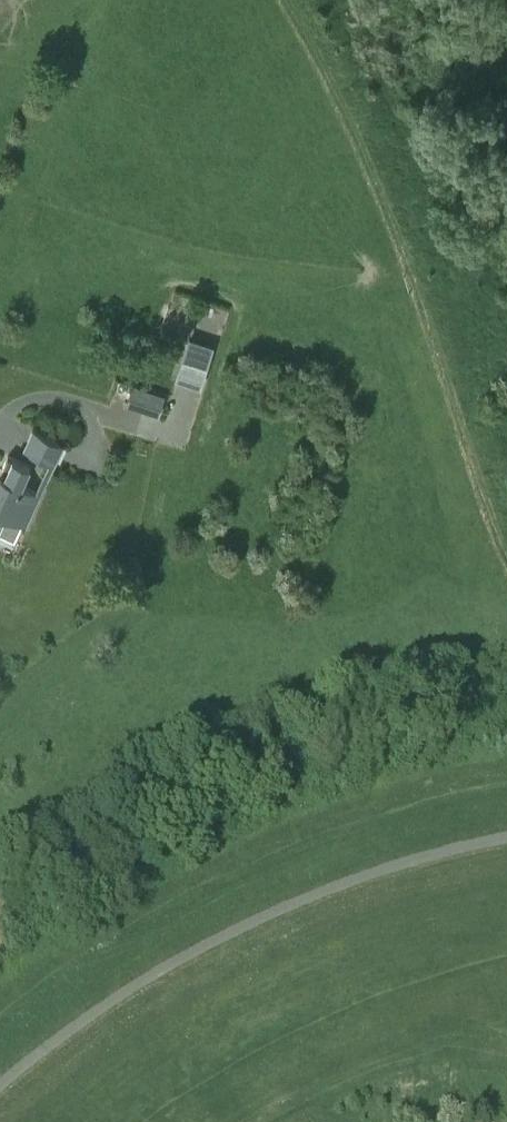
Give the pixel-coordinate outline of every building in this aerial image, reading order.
[(176,374),(200,382),(214,342),(189,333),(176,374)] [(165,396),(133,386),(126,405),(159,416),(165,396)] [(34,429),(24,449),(55,464),(65,444),(34,429)] [(34,494),(30,492),(32,489),(16,482),(25,462),(3,452),(0,458),(0,514),(17,522),(18,518),(22,520),(34,494)]
